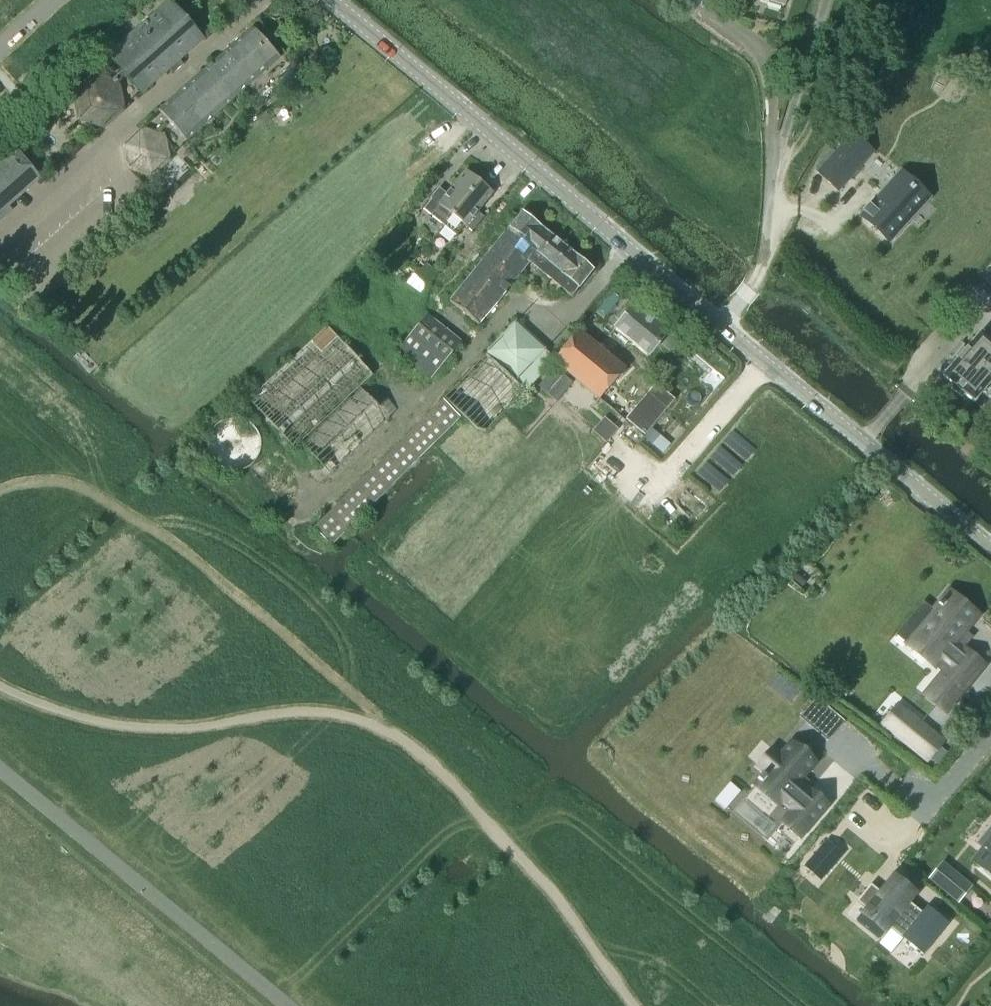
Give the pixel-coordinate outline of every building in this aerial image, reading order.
[(177,61),(201,40),(168,2),(108,53),(122,70),(108,81),(92,76),(73,93),(78,119),(103,126),(122,110),(116,84),(114,83),(125,74),(141,92),(169,68),(171,70),(179,64),(177,61)] [(184,141),(277,59),(250,29),(157,111),(184,141)] [(169,161),(164,135),(139,127),(120,144),(126,168),(146,179),(169,161)] [(38,180),(5,142),(0,147),(0,213),(38,180)] [(447,222),(480,178),(467,167),(440,202),(446,206),(438,215),(447,222)] [(898,175),(861,216),(889,242),(926,200),(898,175)] [(477,210),(494,188),(480,178),(447,222),(454,227),(461,218),(467,223),(469,220),(476,225),(484,215),(477,210)] [(477,324),(528,261),(523,258),(545,231),(521,212),(449,301),(453,304),(477,324)] [(547,277),(569,251),(545,231),(523,258),(528,261),(547,277)] [(571,297),(593,270),(569,251),(547,277),(551,281),(547,285),(556,292),(559,287),(571,297)] [(453,304),(449,301),(430,285),(414,305),(425,315),(437,324),(453,304)] [(667,331),(635,304),(614,328),(646,356),(667,331)] [(431,378),(458,345),(457,340),(437,324),(425,315),(396,350),(431,378)] [(544,351),(514,322),(486,352),(516,380),(544,351)] [(293,448),(371,375),(326,327),(248,399),(293,448)] [(598,399),(624,368),(578,330),(544,370),(554,378),(562,368),(598,399)] [(979,332),(942,375),(951,383),(948,386),(961,397),(964,394),(973,401),(990,382),(990,383),(990,334),(987,339),(979,332)] [(485,431),(523,391),(485,354),(404,438),(414,448),(419,442),(428,450),(462,416),(476,429),(485,431)] [(624,420),(643,436),(675,399),(656,383),(624,420)] [(329,474),(388,419),(361,389),(301,444),(329,474)] [(239,419),(235,418),(230,418),(226,419),(221,421),(217,423),(214,426),(211,430),(209,434),(207,438),(207,443),(207,447),(208,452),(209,456),(211,460),(214,464),(218,467),(222,469),(226,471),(231,471),(235,472),(240,471),(245,469),(249,467),(252,464),(255,460),(258,456),(259,452),(260,447),(260,442),(259,438),(257,433),(255,429),(252,426),(248,423),(244,420),(239,419)] [(322,544),(388,482),(375,467),(308,529),(322,544)] [(977,614),(948,590),(915,630),(944,653),(945,652),(953,660),(945,670),(965,687),(983,665),(962,648),(954,642),(977,614)] [(758,781),(754,786),(777,805),(781,801),(792,810),(791,811),(809,826),(826,805),(809,790),(808,791),(797,782),(814,762),(791,742),(780,755),(773,749),(758,766),(765,773),(763,775),(761,774),(757,779),(758,781)] [(971,861),(990,878),(990,825),(976,844),(981,848),(971,861)] [(826,842),(805,866),(820,879),(841,855),(826,842)] [(951,871),(939,885),(958,901),(970,887),(951,871)] [(865,908),(855,920),(878,939),(891,924),(923,950),(920,953),(923,955),(948,923),(947,922),(947,923),(927,907),(927,906),(926,905),(921,912),(909,902),(916,893),(893,874),(879,891),(870,884),(856,901),(865,908)]
